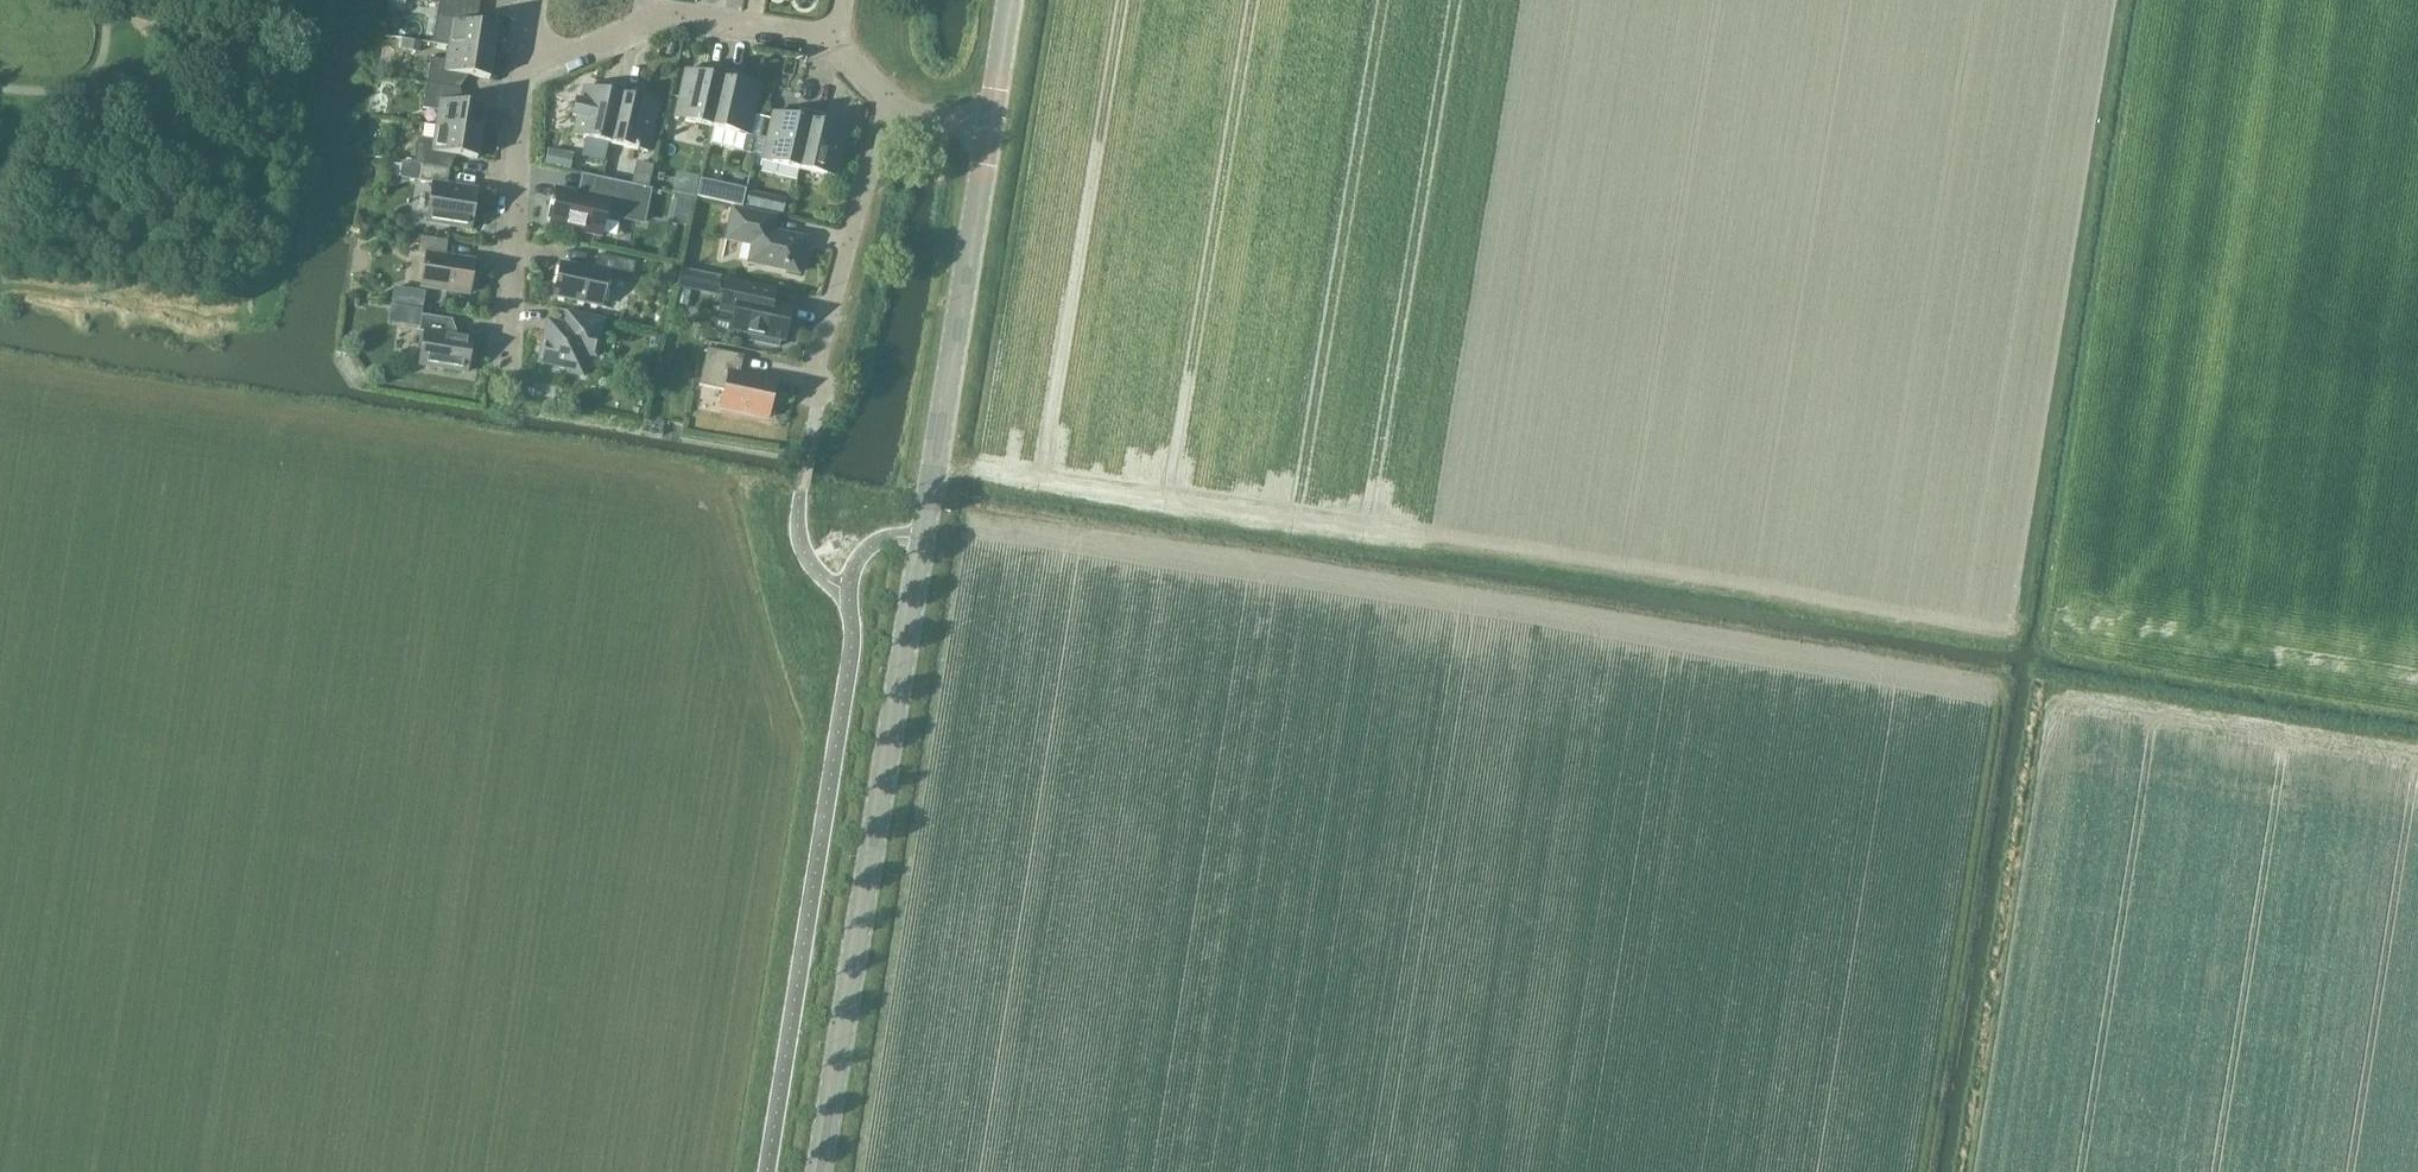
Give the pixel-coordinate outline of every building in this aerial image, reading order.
[(438,4),(467,8),(469,0),(439,0),(438,4)] [(465,22),(467,8),(438,4),(434,31),(450,33),(448,46),(493,53),(497,27),(465,22)] [(421,41),(401,38),(400,49),(420,52),(421,41)] [(489,79),(493,53),(448,46),(446,61),(430,58),(426,83),(455,88),(457,74),(489,79)] [(711,127),(724,71),(710,68),(708,75),(685,70),(674,119),(711,127)] [(738,75),(724,71),(711,127),(748,136),(759,87),(736,81),(738,75)] [(378,78),(374,98),(389,101),(393,81),(378,78)] [(453,102),(455,88),(426,83),(422,108),(438,111),(436,126),(481,133),(485,107),(453,102)] [(575,100),(571,116),(577,117),(573,135),(584,138),(580,155),(601,160),(605,143),(610,144),(622,88),(608,85),(607,92),(584,86),(580,102),(575,100)] [(622,88),(610,144),(647,152),(658,103),(635,98),(637,91),(622,88)] [(799,169),(811,113),(797,110),(796,117),(773,112),(761,161),(799,169)] [(826,117),(811,113),(799,169),(835,178),(847,129),(824,124),(826,117)] [(476,159),(481,133),(436,126),(433,141),(417,138),(413,163),(442,168),(445,154),(476,159)] [(449,169),(419,165),(417,181),(432,183),(426,222),(470,229),(476,190),(446,185),(449,169)] [(549,201),(545,221),(550,222),(549,226),(601,237),(605,217),(643,225),(651,189),(638,187),(596,178),(593,196),(555,188),(552,202),(549,201)] [(699,185),(696,196),(737,205),(740,194),(699,185)] [(748,192),(745,206),(757,208),(759,195),(748,192)] [(775,218),(731,208),(725,239),(751,245),(747,263),(798,273),(805,238),(772,231),(775,218)] [(447,241),(419,237),(416,254),(426,255),(421,287),(468,294),(473,261),(445,257),(447,241)] [(629,285),(634,263),(597,255),(594,270),(560,263),(553,296),(601,307),(606,280),(629,285)] [(680,270),(677,288),(714,296),(717,277),(680,270)] [(712,313),(709,327),(729,331),(730,329),(748,333),(746,341),(777,347),(778,340),(783,341),(790,308),(771,304),(774,290),(726,280),(719,310),(718,315),(712,313)] [(430,309),(430,291),(400,290),(400,307),(430,309)] [(466,373),(471,338),(446,334),(449,320),(421,315),(418,331),(424,332),(419,365),(466,373)] [(570,327),(548,322),(539,362),(565,368),(564,372),(583,376),(587,357),(595,359),(603,321),(573,315),(570,327)] [(767,419),(775,382),(739,374),(743,356),(706,349),(698,386),(724,391),(720,409),(767,419)] [(537,379),(558,381),(559,367),(539,365),(537,379)]
